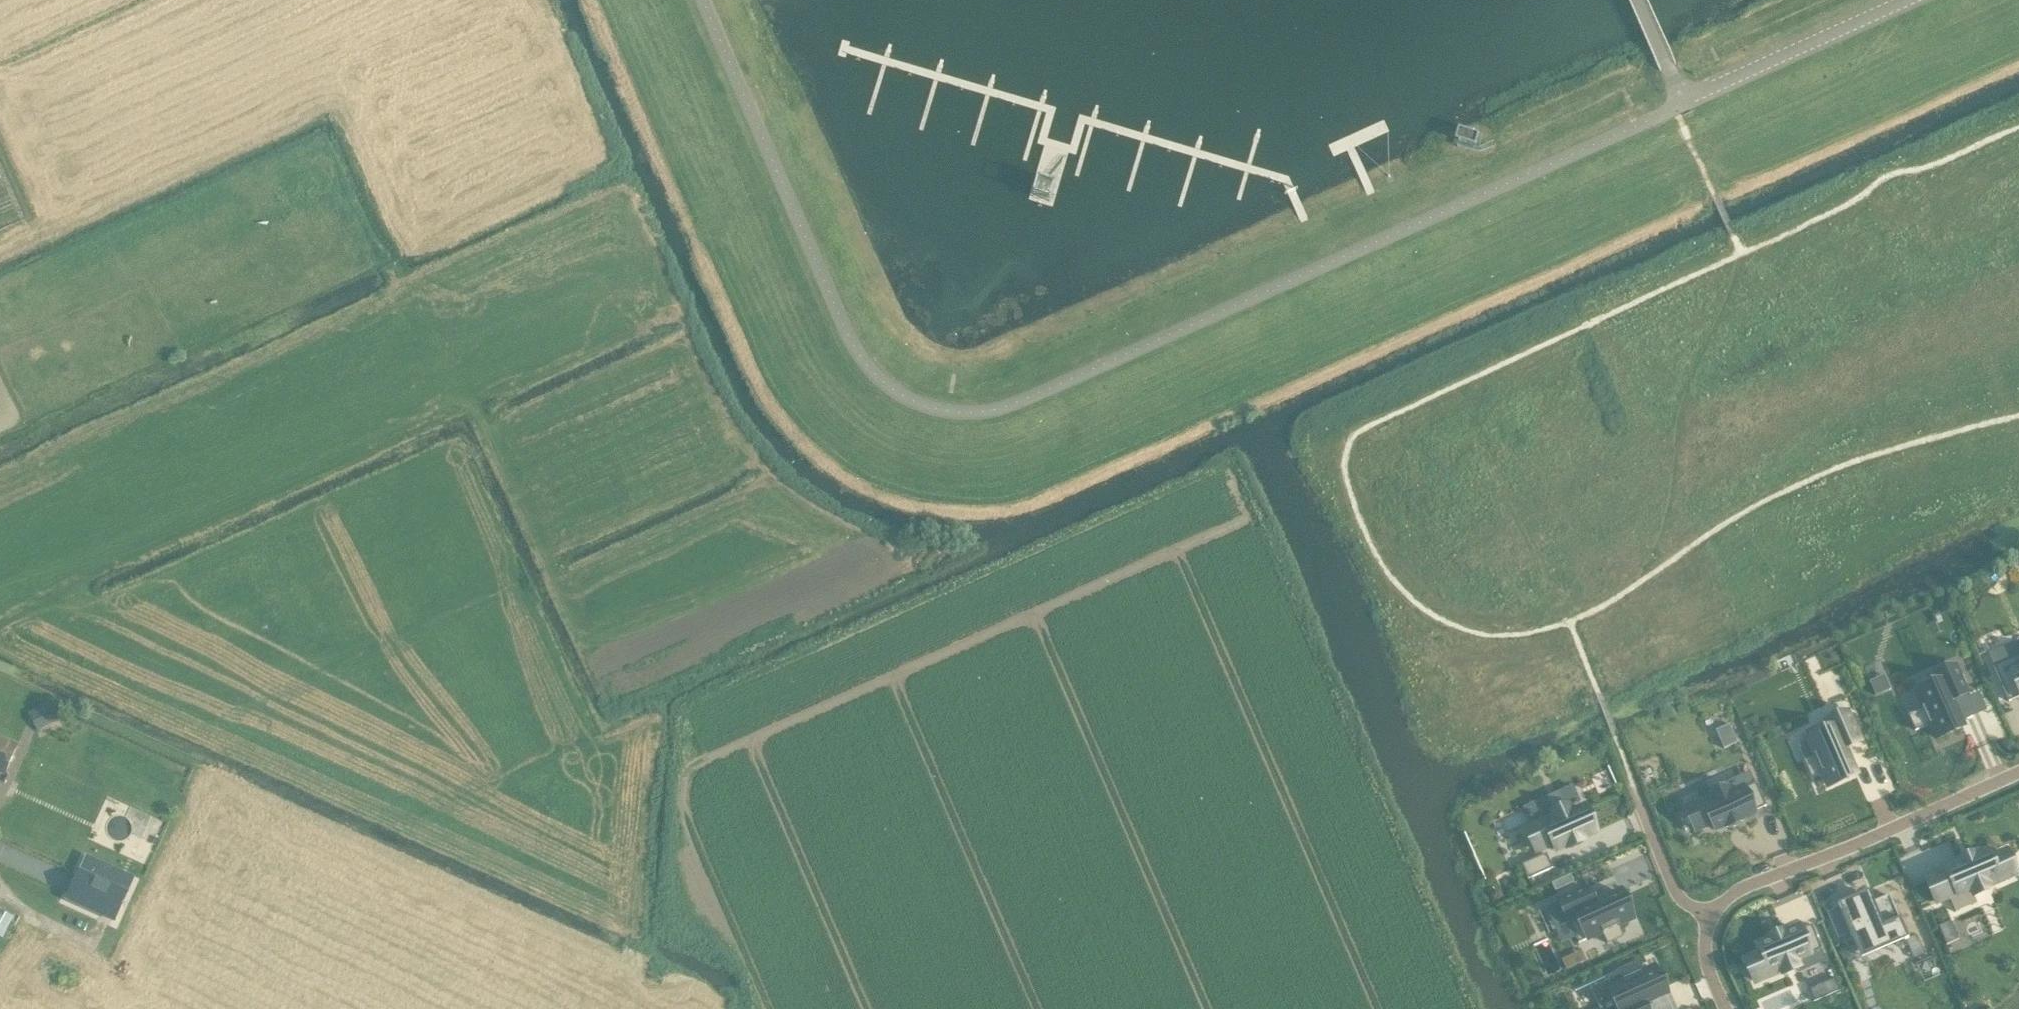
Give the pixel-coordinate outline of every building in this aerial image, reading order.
[(1475,146),(1478,134),(1461,129),(1458,141),(1475,146)] [(1049,201),(1055,182),(1038,177),(1032,197),(1049,201)] [(1993,667),(2009,702),(2018,697),(2018,655),(1994,666),(1993,667)] [(1922,708),(1908,714),(1915,730),(1930,724),(1936,738),(1945,734),(1946,735),(1957,730),(1956,729),(1963,726),(1961,722),(1951,700),(1966,693),(1967,693),(1955,665),(1934,675),(1938,683),(1916,693),(1922,708)] [(51,703),(29,713),(37,730),(59,720),(51,703)] [(1847,713),(1804,732),(1808,740),(1815,755),(1805,760),(1812,776),(1822,771),(1828,786),(1838,781),(1838,782),(1849,777),(1855,774),(1844,747),(1859,740),(1847,713)] [(5,776),(19,745),(0,736),(0,773),(5,776)] [(1712,797),(1686,808),(1696,830),(1712,823),(1715,830),(1725,825),(1726,828),(1742,821),(1741,818),(1753,813),(1753,812),(1766,806),(1756,783),(1754,783),(1730,794),(1724,782),(1709,789),(1712,797)] [(1553,818),(1527,829),(1537,851),(1554,843),(1557,850),(1566,846),(1567,848),(1583,841),(1582,839),(1594,833),(1584,809),(1571,814),(1568,808),(1551,815),(1553,818)] [(1948,870),(1927,879),(1937,902),(1971,888),(1974,895),(1989,888),(1988,885),(2014,874),(2005,852),(1988,859),(1985,853),(1976,857),(1975,855),(1959,861),(1960,863),(1947,869),(1948,870)] [(1546,854),(1521,864),(1528,879),(1553,868),(1546,854)] [(80,870),(67,899),(115,921),(128,892),(80,870)] [(1587,888),(1559,900),(1560,901),(1576,937),(1578,943),(1602,932),(1607,943),(1623,936),(1618,925),(1632,919),(1628,909),(1629,909),(1624,898),(1623,898),(1620,892),(1594,904),(1587,888)] [(1841,903),(1838,904),(1851,935),(1855,933),(1862,950),(1884,941),(1886,946),(1904,938),(1904,939),(1904,940),(1908,938),(1889,895),(1870,903),(1859,908),(1855,899),(1843,905),(1842,904),(1841,903)] [(1763,952),(1746,959),(1755,981),(1781,970),(1783,973),(1798,967),(1799,966),(1796,959),(1821,949),(1822,948),(1811,925),(1798,930),(1798,929),(1785,935),(1784,933),(1768,939),(1769,942),(1760,946),(1763,952)] [(1609,987),(1619,1008),(1646,1008),(1643,1004),(1666,994),(1663,988),(1664,987),(1659,976),(1658,977),(1654,967),(1640,973),(1637,966),(1620,973),(1624,981),(1609,987)]
